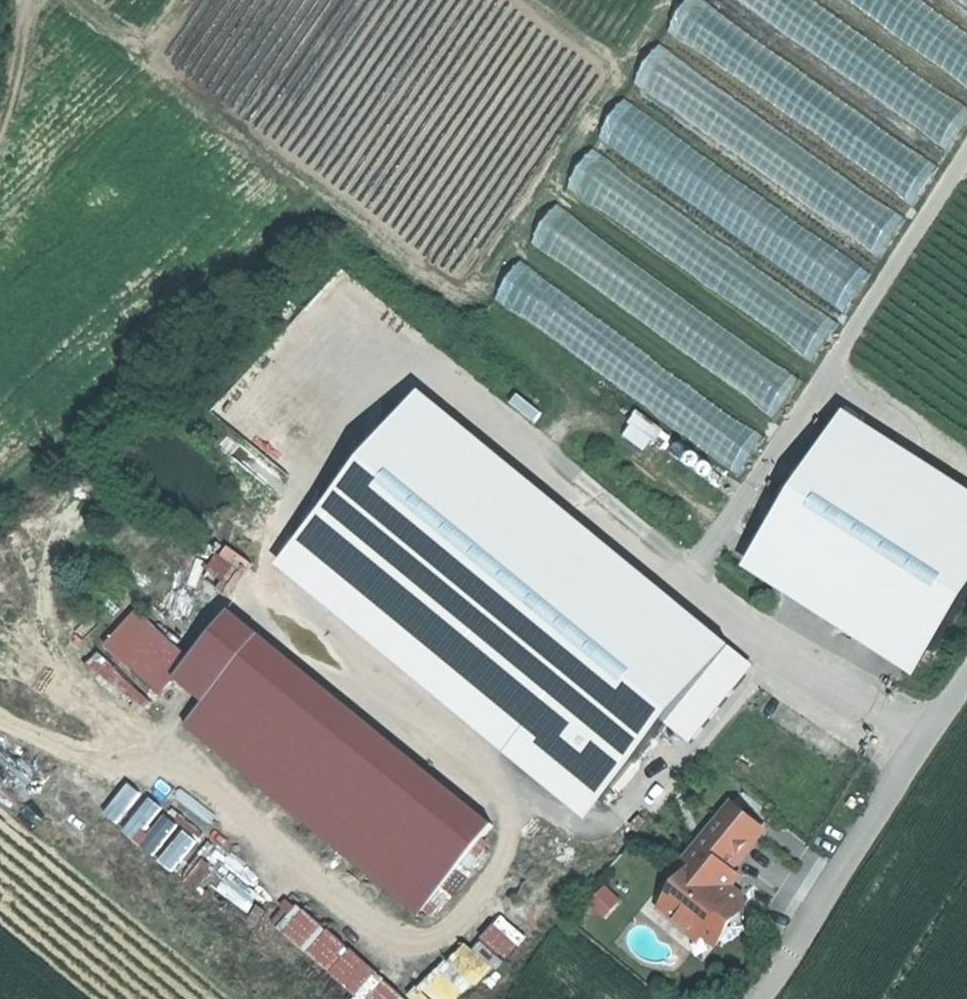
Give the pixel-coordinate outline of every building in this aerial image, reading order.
[(669,28),(920,201),(947,163),(712,0),(689,0),(669,28)] [(955,150),(966,133),(966,101),(821,0),(738,0),(955,150)] [(966,82),(966,25),(932,0),(849,0),(966,82)] [(663,43),(636,81),(886,255),(913,216),(663,43)] [(628,97),(601,136),(852,309),(879,270),(628,97)] [(596,149),(569,188),(819,361),(846,322),(596,149)] [(560,204),(533,243),(783,417),(810,378),(560,204)] [(523,261),(496,300),(747,473),(774,434),(523,261)] [(966,599),(966,486),(847,410),(747,567),(917,677),(966,599)] [(553,695),(522,734),(604,801),(669,723),(715,666),(664,624),(408,413),(328,510),(553,695)] [(296,548),(522,734),(553,695),(328,510),(296,548)] [(680,604),(664,624),(715,666),(725,655),(724,640),(680,604)] [(420,914),(496,822),(234,608),(177,677),(208,702),(188,725),(420,914)] [(148,686),(179,652),(138,614),(107,647),(148,686)] [(732,647),(724,640),(725,655),(731,647),(732,647)] [(754,667),(731,647),(725,655),(715,666),(669,723),(692,742),(754,667)] [(132,781),(106,813),(175,870),(201,838),(132,781)] [(687,871),(676,884),(682,889),(662,912),(698,941),(704,934),(717,917),(731,928),(741,927),(739,903),(724,891),(723,890),(721,878),(758,834),(732,812),(684,868),(687,871)] [(250,909),(261,895),(206,855),(187,880),(200,890),(209,878),(250,909)] [(271,919),(357,994),(378,970),(292,895),(271,919)] [(416,998),(461,998),(525,932),(505,913),(473,946),(466,939),(412,995),(416,998)] [(717,945),(731,928),(717,917),(704,934),(717,945)] [(379,971),(353,998),(354,998),(408,998),(379,971)]
